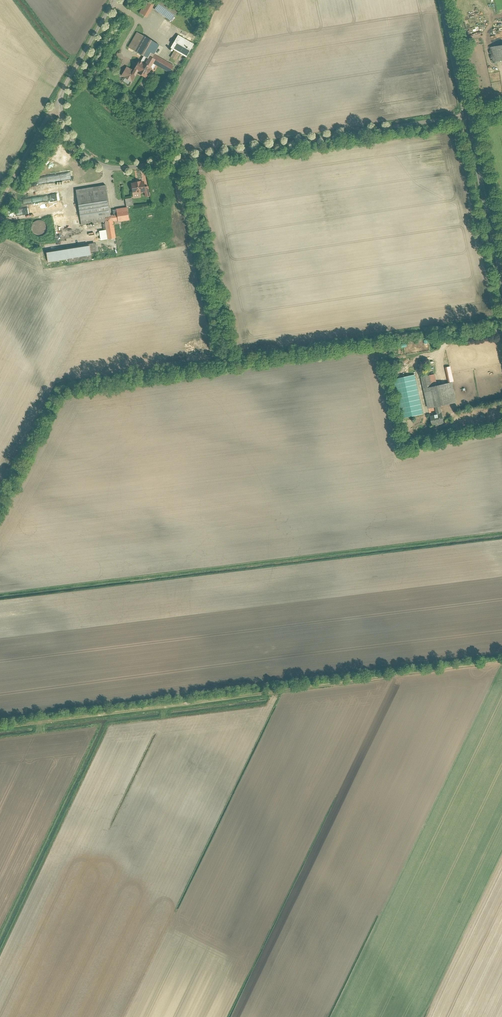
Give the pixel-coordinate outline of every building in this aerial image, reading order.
[(138,11),(146,16),(153,4),(147,0),(145,0),(138,11)] [(163,0),(158,0),(153,7),(168,18),(175,8),(163,0)] [(153,54),(158,45),(137,32),(127,48),(147,60),(145,65),(140,62),(134,71),(146,78),(153,66),(168,75),(173,66),(153,54)] [(193,44),(176,35),(169,48),(174,51),(170,59),(177,63),(180,56),(185,58),(193,44)] [(490,47),(493,63),(501,62),(501,45),(490,47)] [(73,173),(38,177),(38,184),(57,181),(57,180),(74,178),(73,173)] [(107,185),(78,189),(83,225),(105,222),(107,238),(115,237),(113,222),(129,219),(127,208),(133,207),(132,199),(139,198),(138,192),(148,191),(147,182),(136,184),(137,192),(132,193),(133,196),(126,197),(128,206),(119,207),(120,214),(111,215),(107,185)] [(46,186),(29,187),(30,195),(47,193),(46,186)] [(44,196),(24,199),(25,205),(45,202),(44,196)] [(46,229),(46,227),(46,225),(45,223),(44,222),(42,220),(40,220),(38,219),(36,220),(34,220),(32,222),(31,223),(30,225),(30,227),(30,229),(31,231),(32,233),(34,234),(36,235),(38,235),(40,235),(42,234),(44,233),(45,231),(46,229)] [(89,246),(63,249),(64,256),(69,256),(70,262),(91,260),(89,246)] [(430,340),(410,343),(411,353),(431,349),(430,340)] [(415,374),(393,378),(400,418),(423,414),(415,374)] [(425,376),(419,378),(426,409),(432,407),(434,416),(427,418),(428,424),(440,421),(437,406),(452,403),(447,383),(428,387),(425,376)]
